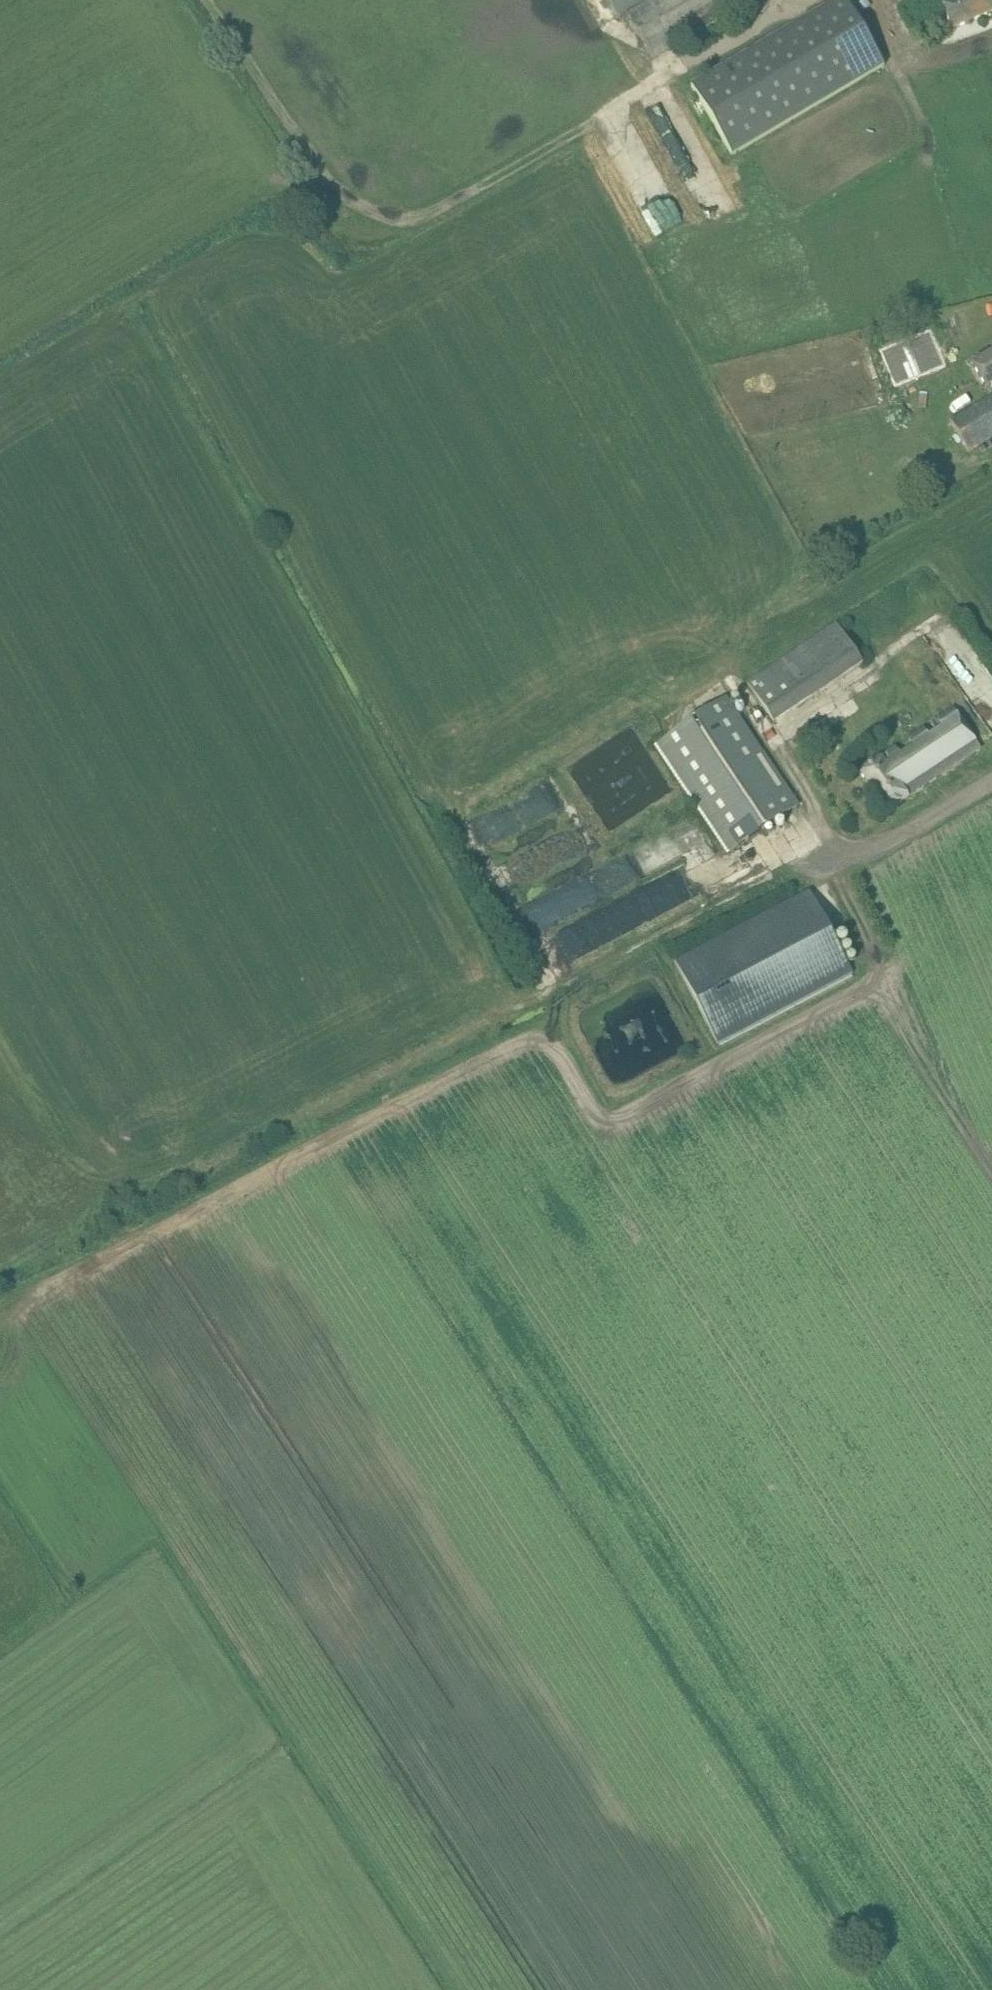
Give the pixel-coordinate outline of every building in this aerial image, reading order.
[(618,18),(627,12),(654,59),(672,49),(754,0),(608,0),(618,18)] [(846,0),(835,0),(691,85),(733,156),(885,66),(846,0)] [(991,13),(991,0),(949,0),(949,1),(942,4),(952,29),(991,13)] [(887,355),(900,382),(938,364),(925,337),(887,355)] [(973,364),(987,387),(991,385),(991,353),(973,364)] [(991,438),(991,397),(952,420),(970,451),(991,438)] [(896,486),(905,500),(909,498),(908,497),(914,493),(905,479),(896,486)] [(842,624),(749,678),(774,721),(868,667),(842,624)] [(657,743),(718,835),(729,851),(799,805),(727,697),(657,743)] [(859,772),(888,812),(909,796),(980,749),(954,709),(938,719),(943,726),(942,727),(943,728),(930,737),(929,735),(928,736),(924,728),(909,738),(914,746),(913,746),(914,747),(901,756),(895,747),(880,758),(880,757),(859,772)] [(853,974),(810,891),(676,961),(719,1044),(853,974)]
